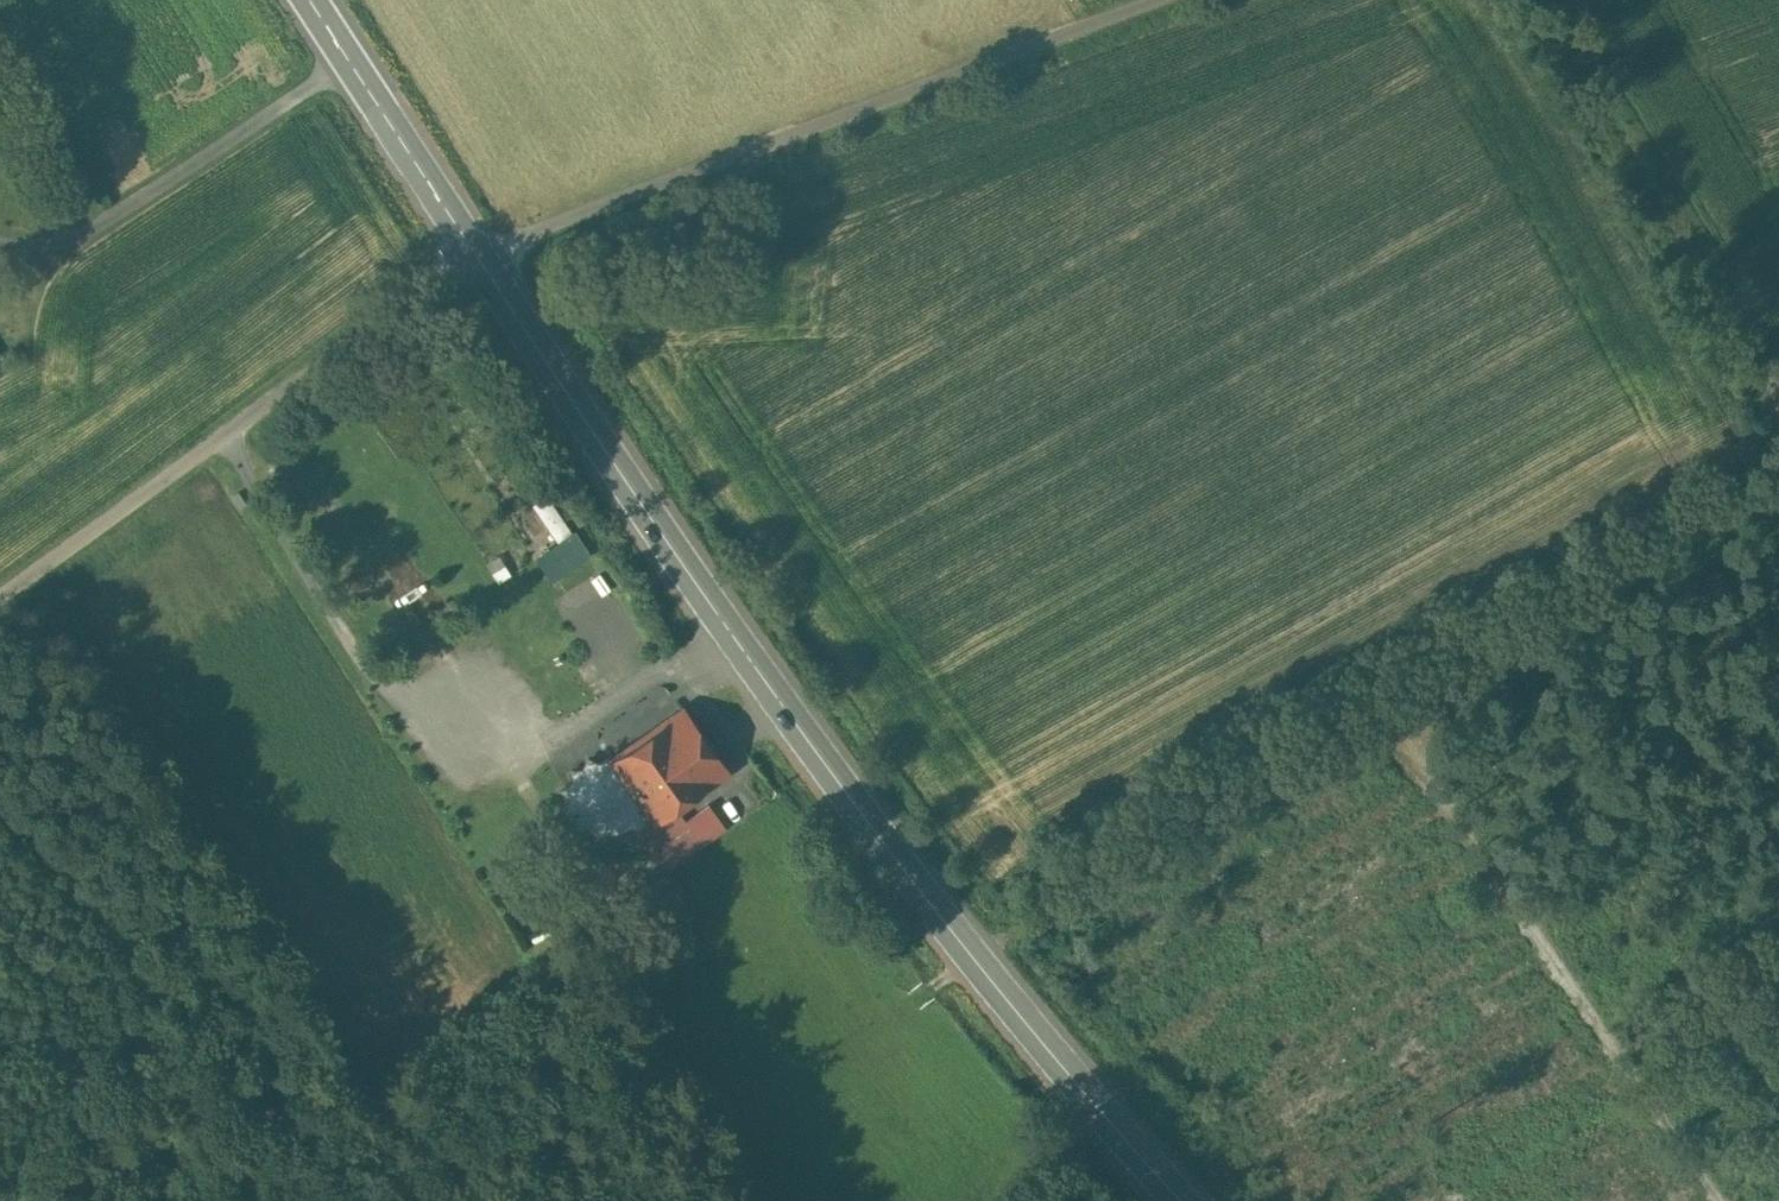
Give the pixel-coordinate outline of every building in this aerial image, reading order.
[(510,506),(520,530),(545,521),(553,543),(567,537),(549,491),(510,506)] [(725,771),(682,711),(612,761),(609,756),(598,764),(587,759),(582,770),(570,771),(571,782),(562,789),(568,800),(563,810),(574,815),(575,827),(587,826),(594,836),(603,829),(616,834),(620,823),(631,822),(631,824),(649,850),(673,835),(658,815),(697,786),(698,790),(725,771)]
